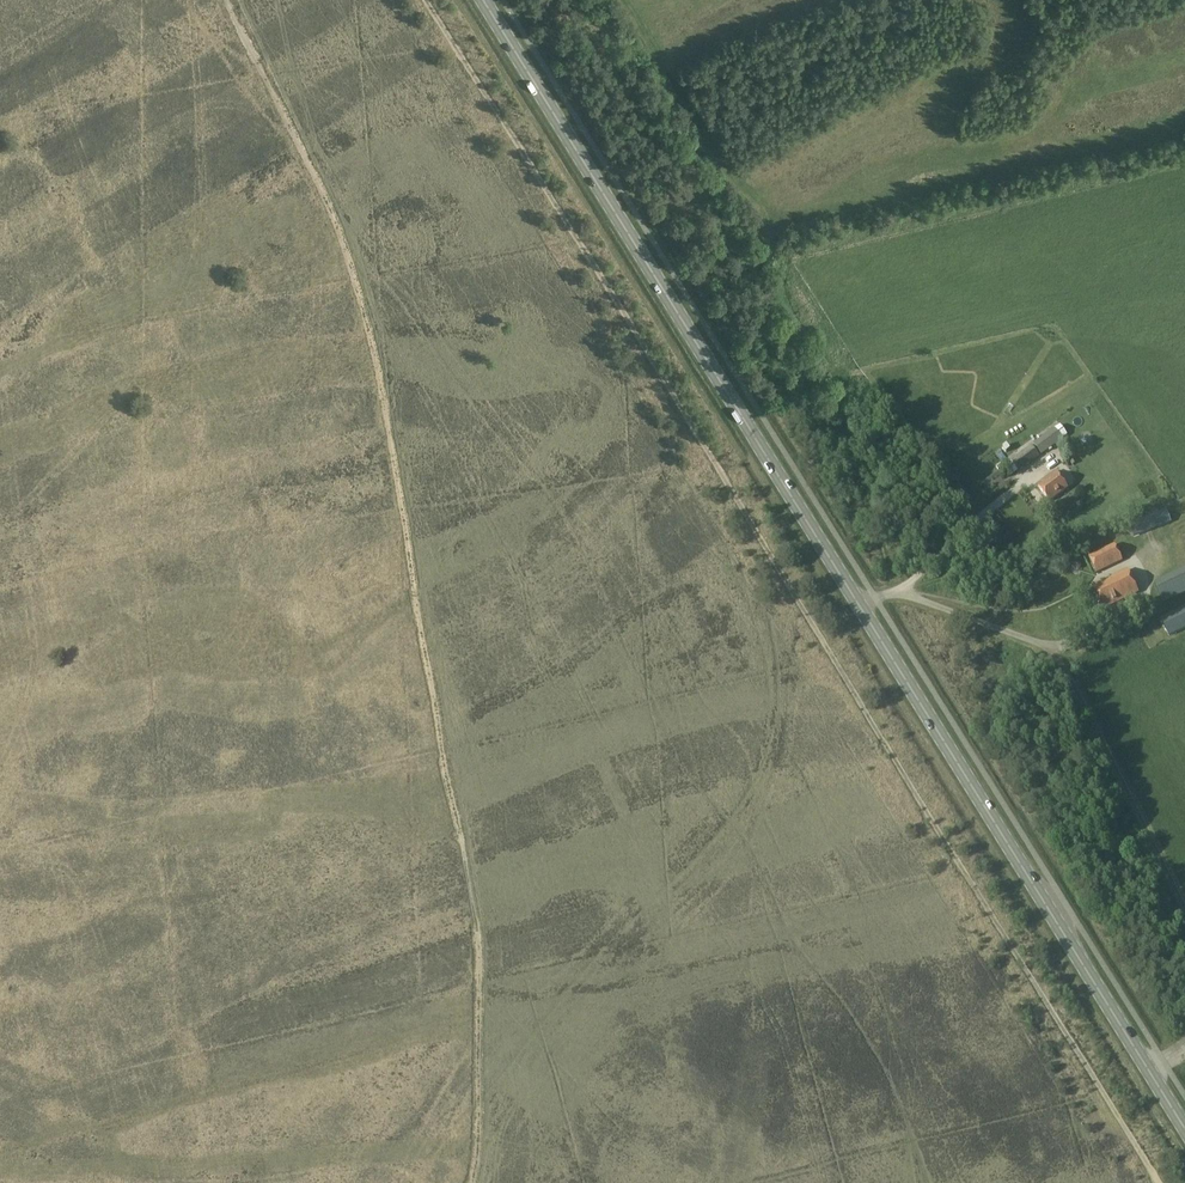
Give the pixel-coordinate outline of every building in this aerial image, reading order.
[(1054,429),(1034,443),(1041,454),(1062,440),(1054,429)] [(1030,445),(1024,450),(1032,461),(1038,456),(1030,445)] [(1079,480),(1084,478),(1080,469),(1075,471),(1079,480)] [(1043,483),(1038,487),(1049,501),(1067,487),(1055,471),(1042,481),(1043,483)] [(1087,477),(1079,484),(1086,492),(1094,485),(1087,477)] [(1051,508),(1071,497),(1069,492),(1048,503),(1051,508)] [(1158,512),(1146,517),(1151,529),(1163,524),(1170,521),(1165,509),(1158,512)] [(1135,521),(1128,524),(1133,536),(1140,533),(1135,521)] [(1114,545),(1090,557),(1097,572),(1121,561),(1114,545)] [(1099,581),(1125,567),(1122,561),(1096,575),(1099,581)] [(1127,569),(1092,586),(1103,609),(1138,592),(1127,569)] [(1154,583),(1163,603),(1184,593),(1184,569),(1154,583)] [(1170,634),(1184,627),(1184,605),(1162,616),(1170,634)]
